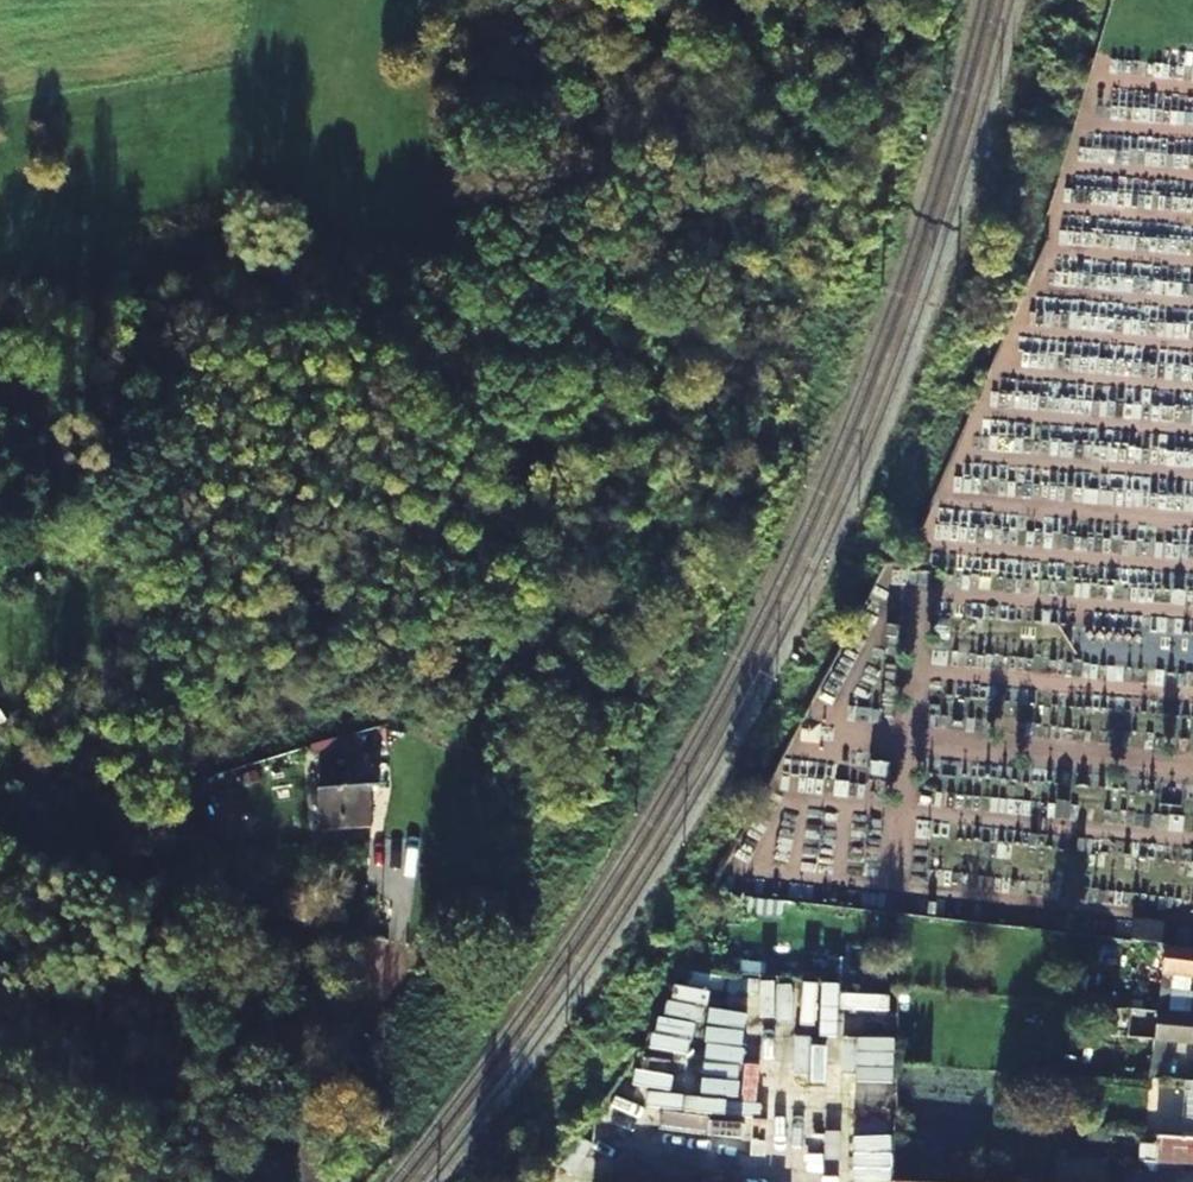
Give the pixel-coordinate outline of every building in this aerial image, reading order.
[(321,832),(368,829),(366,790),(376,789),(376,775),(344,777),(345,792),(319,794),(321,832)] [(1157,942),(1161,923),(1136,917),(1132,937),(1157,942)] [(1161,946),(1158,973),(1192,979),(1192,950),(1161,946)] [(1168,995),(1168,987),(1157,986),(1155,986),(1153,1013),(1187,1017),(1189,997),(1168,995)] [(1148,1042),(1159,1043),(1192,1047),(1192,1017),(1187,1017),(1153,1013),(1150,1013),(1148,1042)] [(1145,1081),(1156,1082),(1159,1043),(1148,1042),(1145,1081)] [(1145,1081),(1142,1126),(1159,1127),(1161,1083),(1156,1082),(1145,1081)] [(1087,1161),(1103,1162),(1104,1162),(1106,1132),(1089,1131),(1087,1161)] [(1156,1138),(1154,1164),(1192,1166),(1192,1139),(1156,1138)] [(1055,1160),(1055,1181),(1086,1181),(1087,1161),(1055,1160)] [(1103,1162),(1087,1161),(1086,1181),(1102,1181),(1103,1162)]
